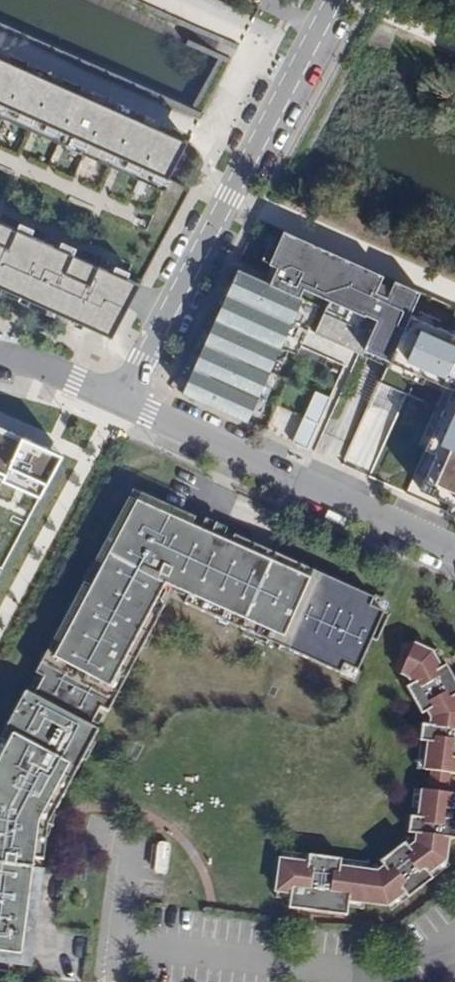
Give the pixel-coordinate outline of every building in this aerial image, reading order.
[(0,67),(0,123),(165,196),(185,149),(0,67)] [(101,341),(126,277),(0,224),(0,299),(101,341)] [(286,241),(272,271),(317,291),(381,319),(373,337),(406,352),(427,305),(286,241)] [(272,271),(242,258),(185,384),(260,417),(317,291),(272,271)] [(427,305),(406,352),(454,371),(408,481),(454,501),(454,318),(427,305)] [(383,428),(389,430),(405,393),(379,382),(347,458),(367,466),(383,428)] [(313,448),(331,396),(313,390),(296,443),(313,448)] [(0,436),(0,542),(42,455),(0,436)] [(24,965),(43,819),(164,581),(355,661),(389,584),(118,465),(0,686),(0,964),(24,965)] [(275,859),(273,894),(288,897),(285,911),(343,918),(347,903),(384,909),(401,897),(408,905),(435,885),(430,878),(450,865),(453,843),(454,843),(454,795),(447,794),(447,778),(454,781),(454,700),(454,699),(454,682),(446,666),(439,670),(431,655),(412,646),(396,682),(405,694),(423,717),(430,727),(420,727),(422,747),(417,771),(430,775),(427,793),(418,792),(419,822),(408,819),(411,837),(411,846),(409,855),(402,846),(377,863),(380,871),(375,874),(340,869),(341,861),(307,856),(306,863),(275,859)]
